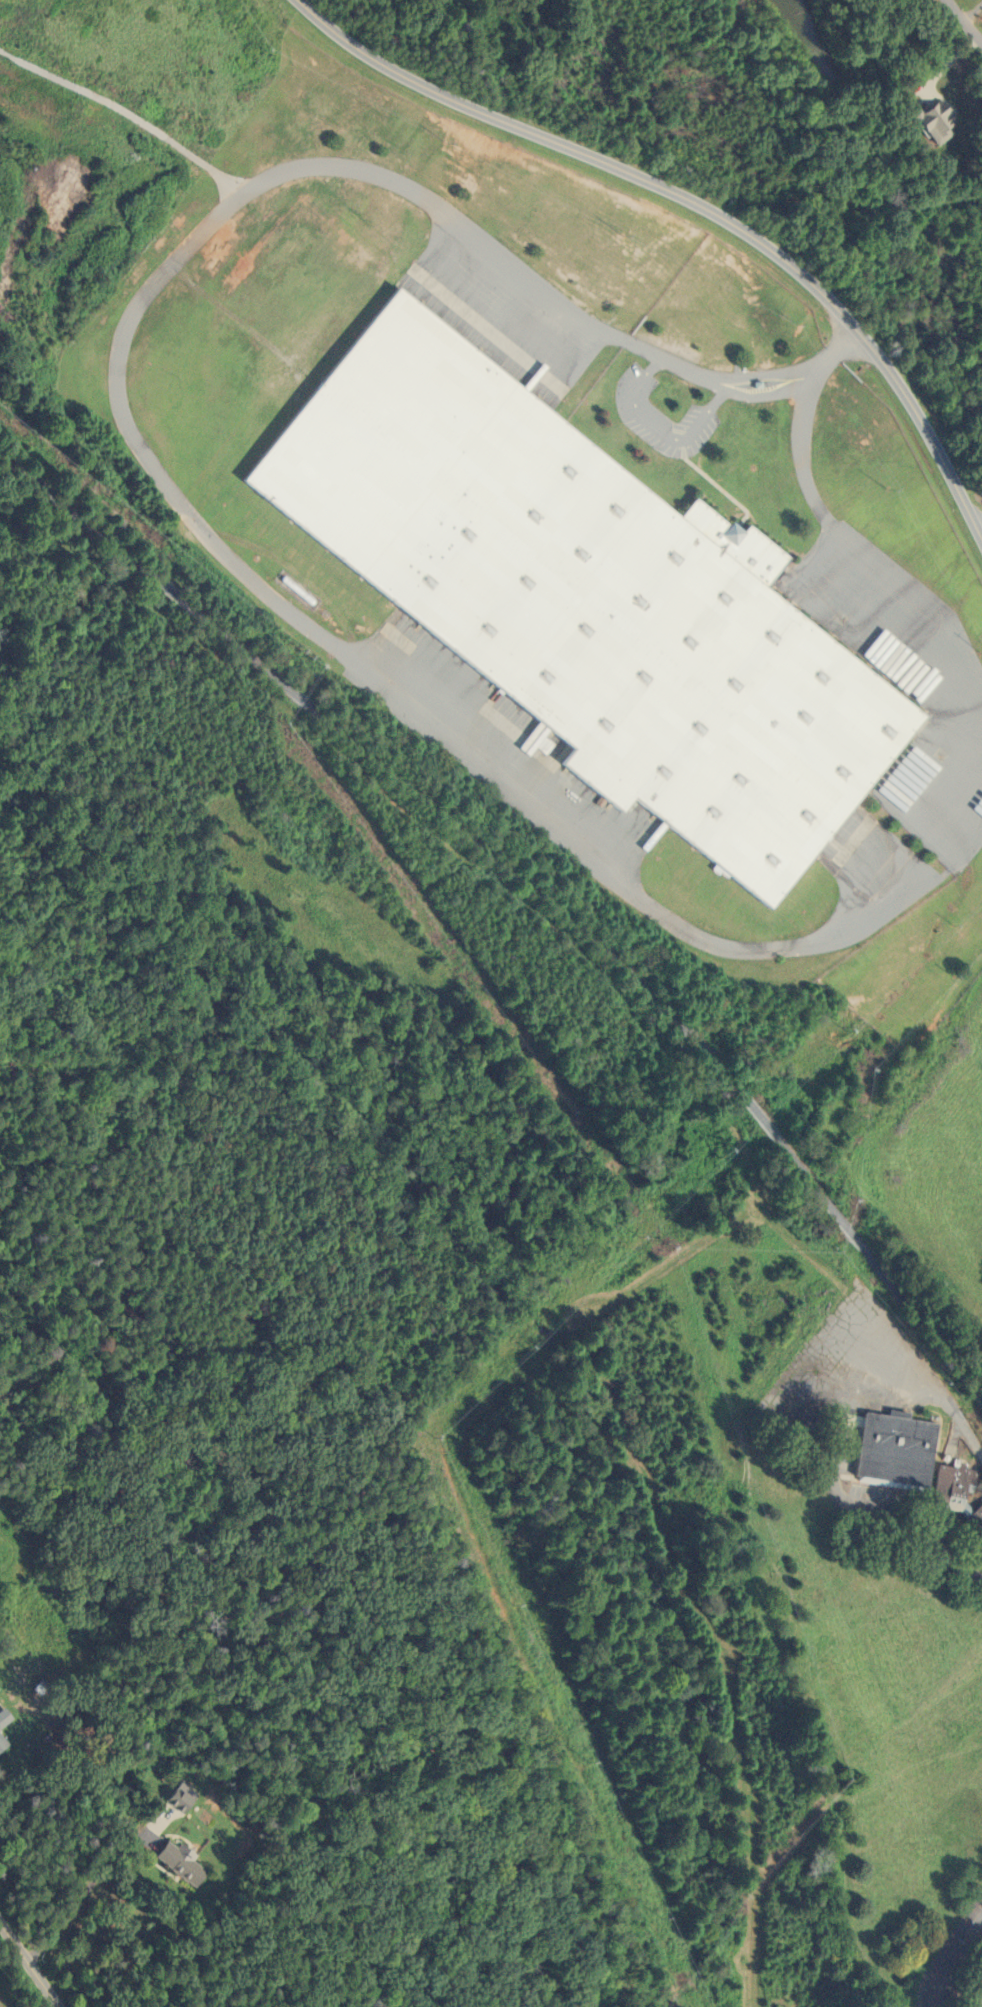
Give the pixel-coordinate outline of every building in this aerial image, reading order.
[(947,135),(942,126),(950,122),(935,96),(906,113),(926,148),(947,135)] [(396,283),(924,715),(769,907),(247,478),(396,283)] [(932,1423),(904,1419),(905,1416),(858,1409),(847,1480),(922,1491),(932,1423)] [(952,1511),(972,1532),(976,1533),(976,1536),(981,1543),(981,1495),(967,1509),(958,1499),(959,1489),(968,1491),(972,1470),(932,1463),(924,1507),(952,1511)] [(184,1796),(164,1789),(160,1802),(180,1809),(184,1796)] [(192,1855),(175,1843),(172,1847),(160,1839),(146,1857),(189,1887),(202,1870),(189,1860),(192,1855)]
